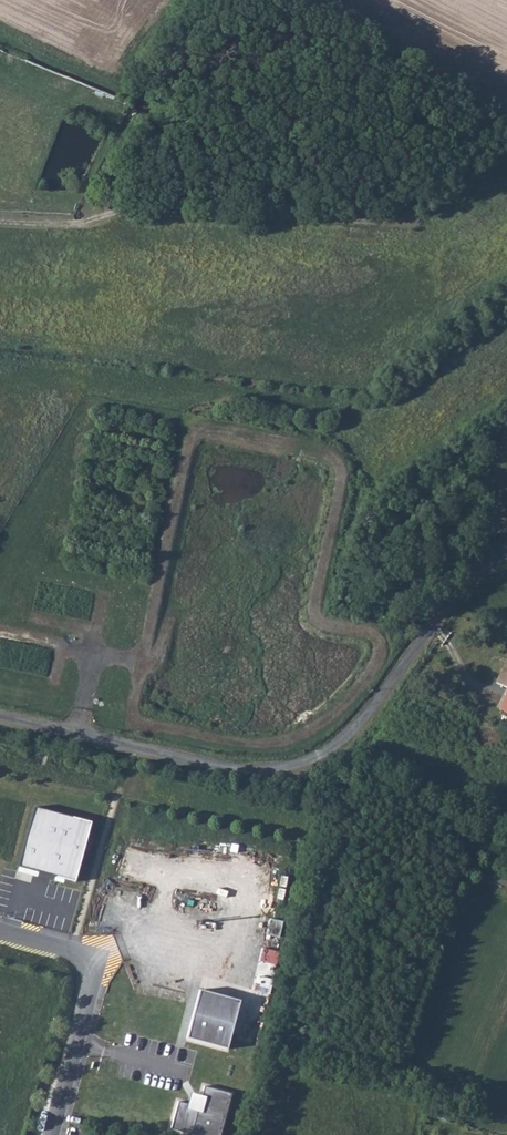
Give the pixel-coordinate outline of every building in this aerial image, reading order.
[(495,681),(506,687),(506,658),(495,681)] [(497,709),(506,714),(506,689),(497,709)] [(35,808),(20,866),(75,881),(91,823),(35,808)] [(238,1001),(199,990),(186,1038),(225,1048),(238,1001)] [(204,1089),(202,1098),(190,1095),(187,1106),(178,1103),(171,1131),(187,1134),(220,1134),(230,1096),(204,1089)]
